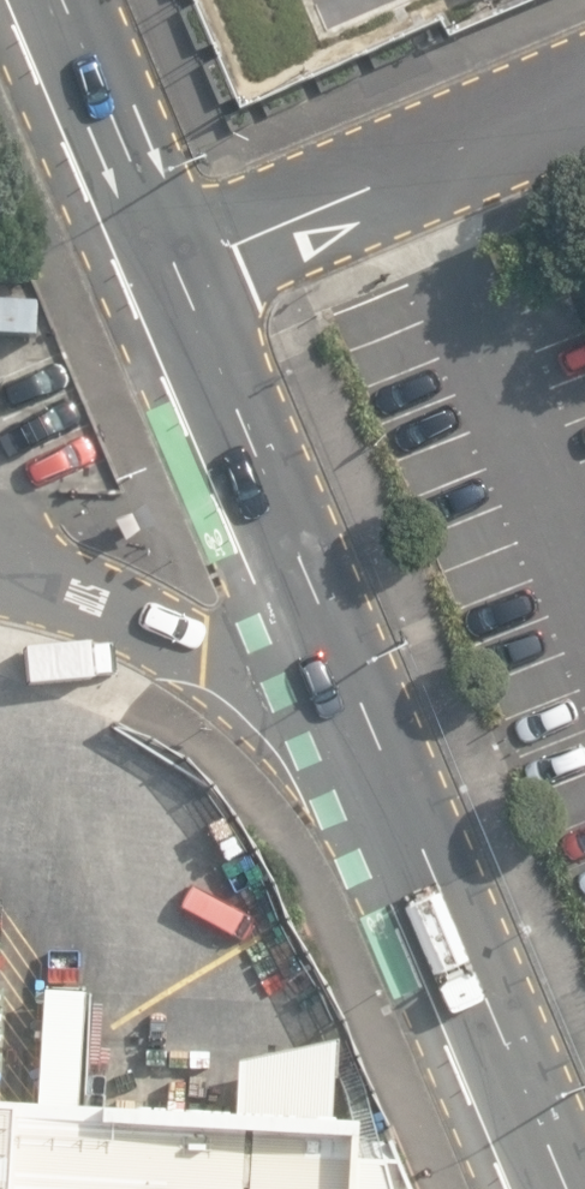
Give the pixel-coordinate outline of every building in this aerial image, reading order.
[(400,1157),(362,1154),(364,1114),(287,1110),(173,1104),(65,1096),(0,1094),(0,1188),(414,1188),(400,1157)]
